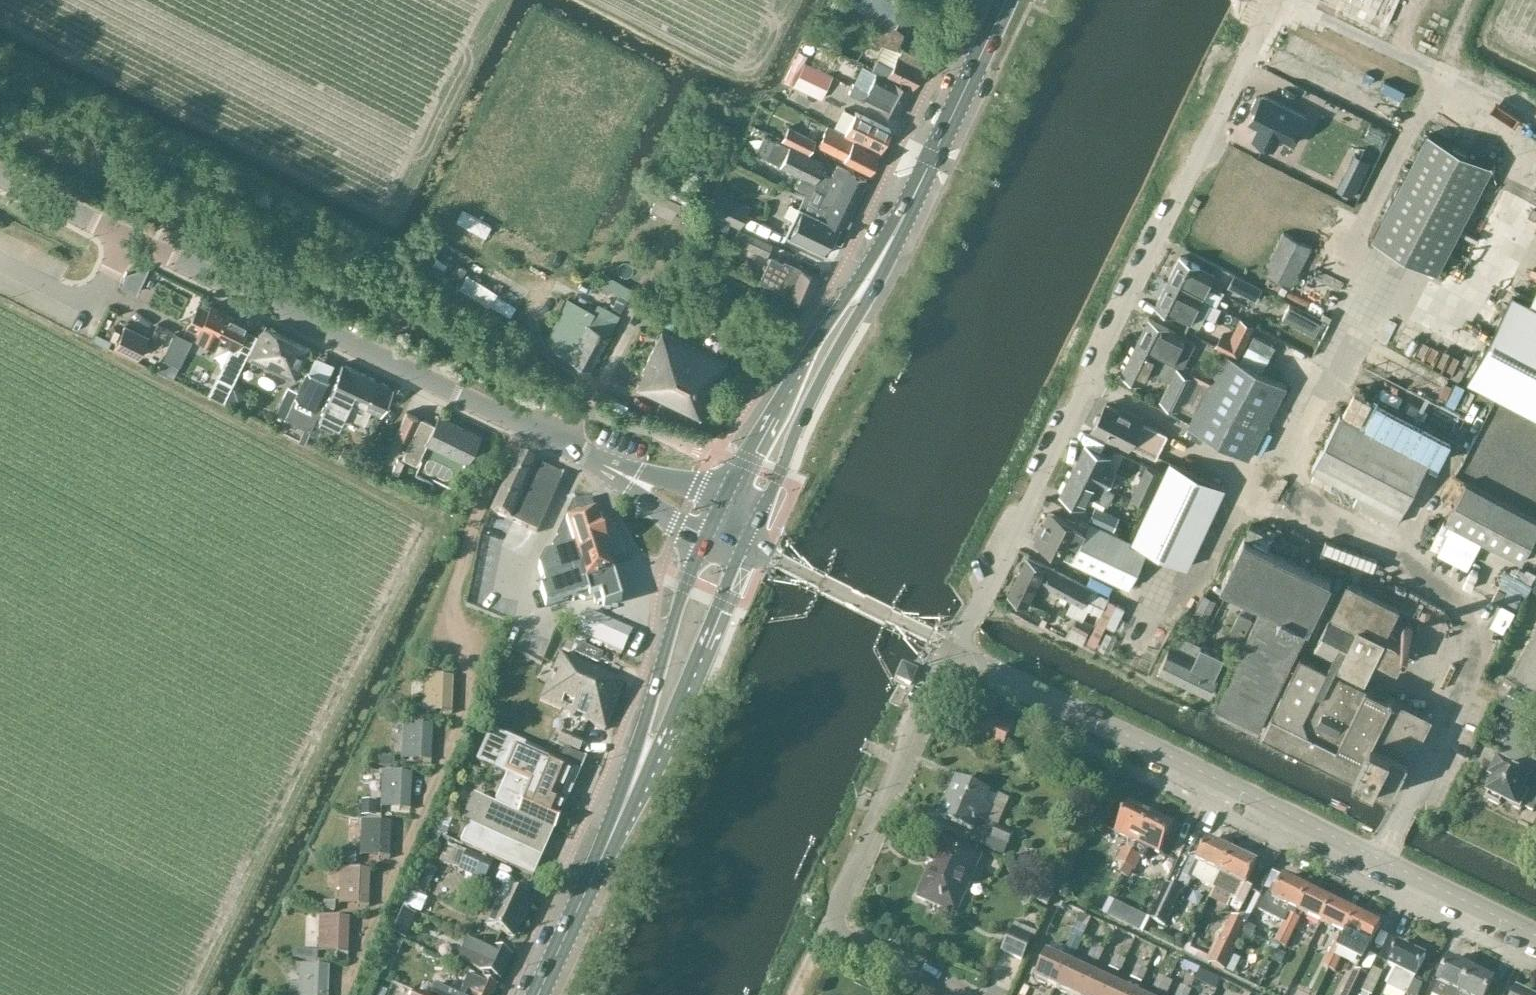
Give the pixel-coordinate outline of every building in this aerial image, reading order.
[(883,42),(873,66),(911,86),(921,66),(925,57),(895,43),(900,32),(891,27),(903,4),(895,0),(887,0),(870,34),(883,42)] [(805,60),(796,56),(785,81),(793,85),(805,60)] [(805,60),(793,85),(821,98),(833,74),(805,60)] [(853,83),(849,91),(897,115),(910,89),(876,70),(865,89),(853,83)] [(1255,110),(1250,121),(1259,126),(1253,136),(1275,147),(1280,136),(1293,143),(1306,115),(1263,94),(1262,96),(1259,95),(1256,96),(1251,105),(1252,109),(1255,110)] [(844,130),(843,132),(851,136),(863,142),(879,150),(882,144),(890,128),(861,113),(861,114),(854,111),(844,130)] [(780,138),(808,152),(815,138),(787,124),(780,138)] [(826,125),(825,127),(817,144),(842,157),(870,170),(879,151),(826,125)] [(1430,131),(1375,238),(1439,271),(1494,164),(1430,131)] [(796,187),(805,192),(850,213),(867,178),(836,164),(830,176),(820,170),(823,161),(775,138),(767,157),(779,164),(801,175),(796,187)] [(1355,152),(1337,187),(1352,194),(1369,159),(1355,152)] [(686,209),(694,193),(667,179),(661,192),(659,191),(650,209),(670,219),(677,204),(686,209)] [(718,190),(708,212),(739,226),(749,203),(718,190)] [(839,225),(843,227),(850,213),(805,192),(786,233),(826,252),(839,225)] [(736,229),(733,227),(729,237),(732,238),(767,255),(772,242),(738,227),(736,229)] [(1284,231),(1264,271),(1293,285),(1313,246),(1284,231)] [(770,254),(758,279),(776,287),(775,288),(806,302),(818,275),(788,261),(783,258),(782,260),(770,254)] [(1180,255),(1168,280),(1202,297),(1214,273),(1180,255)] [(1235,271),(1227,288),(1235,292),(1236,290),(1269,307),(1276,293),(1235,271)] [(601,283),(627,298),(632,289),(607,274),(601,283)] [(1168,280),(1156,304),(1191,320),(1197,309),(1205,313),(1210,301),(1202,297),(1168,280)] [(1468,380),(1535,415),(1535,292),(1530,303),(1513,293),(1468,380)] [(246,355),(247,356),(258,333),(244,326),(247,321),(211,303),(210,307),(199,301),(187,323),(197,329),(195,334),(215,344),(217,339),(230,345),(206,391),(223,399),(246,355)] [(558,347),(557,350),(591,368),(614,323),(606,319),(611,310),(597,302),(592,312),(580,305),(558,347)] [(1316,334),(1322,322),(1290,305),(1283,317),(1316,334)] [(1240,316),(1230,336),(1221,332),(1215,345),(1238,357),(1255,324),(1240,316)] [(1150,317),(1136,345),(1183,368),(1195,375),(1194,376),(1209,384),(1215,373),(1194,362),(1192,366),(1186,363),(1196,342),(1150,317)] [(125,319),(113,340),(135,352),(147,331),(125,319)] [(247,356),(295,379),(310,348),(262,324),(258,333),(247,356)] [(638,387),(652,394),(700,417),(727,360),(661,329),(642,370),(645,371),(638,387)] [(178,335),(161,370),(172,375),(188,340),(178,335)] [(1195,375),(1183,368),(1136,345),(1123,372),(1143,383),(1149,368),(1171,379),(1162,398),(1179,408),(1194,376),(1195,375)] [(1215,373),(1209,384),(1188,424),(1250,456),(1288,385),(1226,352),(1215,373)] [(393,386),(342,362),(319,414),(338,423),(343,413),(363,422),(370,409),(380,414),(393,386)] [(310,368),(285,417),(310,429),(317,414),(333,379),(310,368)] [(1167,432),(1145,421),(1146,418),(1107,399),(1093,429),(1131,447),(1133,444),(1156,455),(1167,432)] [(407,411),(397,433),(408,438),(419,417),(407,411)] [(1341,413),(1313,467),(1401,514),(1430,460),(1341,413)] [(426,441),(467,461),(480,435),(439,415),(434,424),(422,418),(403,456),(416,462),(426,441)] [(1086,444),(1073,468),(1107,486),(1114,475),(1105,471),(1111,457),(1086,444)] [(516,457),(491,513),(537,534),(562,477),(516,457)] [(1133,540),(1114,531),(1091,521),(1091,522),(1088,528),(1051,511),(1037,540),(1130,585),(1149,547),(1188,565),(1225,487),(1170,460),(1133,540)] [(1161,472),(1147,465),(1132,497),(1146,504),(1161,472)] [(1073,468),(1060,493),(1087,507),(1092,496),(1108,504),(1116,490),(1107,486),(1073,468)] [(1467,482),(1446,520),(1433,545),(1434,546),(1433,547),(1440,551),(1436,559),(1458,571),(1463,562),(1465,564),(1479,538),(1523,561),(1535,537),(1535,519),(1467,482)] [(557,542),(550,544),(554,557),(543,561),(538,570),(545,590),(541,591),(546,608),(577,598),(584,602),(600,597),(604,609),(622,603),(589,499),(572,505),(560,529),(559,530),(558,531),(556,537),(557,542)] [(1097,504),(1091,521),(1114,531),(1121,516),(1097,504)] [(1246,535),(1223,582),(1269,604),(1219,705),(1261,726),(1333,578),(1246,535)] [(1038,582),(1039,582),(1047,566),(1028,555),(1008,594),(1029,604),(1038,582)] [(1066,636),(1081,644),(1083,645),(1092,624),(1084,619),(1089,609),(1100,615),(1108,597),(1047,566),(1039,582),(1072,600),(1067,611),(1077,616),(1066,636)] [(1084,568),(1079,579),(1094,587),(1099,575),(1084,568)] [(1349,580),(1315,648),(1332,656),(1328,664),(1330,665),(1334,667),(1338,660),(1366,673),(1371,662),(1394,673),(1407,646),(1385,635),(1400,605),(1349,580)] [(1217,599),(1205,593),(1196,611),(1208,616),(1217,599)] [(1240,610),(1230,630),(1248,638),(1257,619),(1240,610)] [(587,614),(577,636),(621,656),(630,634),(587,614)] [(1158,671),(1183,683),(1203,644),(1184,635),(1177,649),(1169,646),(1158,671)] [(1224,653),(1203,644),(1183,683),(1208,695),(1221,670),(1218,668),(1224,653)] [(579,646),(575,654),(598,665),(602,656),(579,646)] [(1367,684),(1334,667),(1330,665),(1328,664),(1302,651),(1263,729),(1311,753),(1392,793),(1431,715),(1394,697),(1367,684)] [(620,697),(618,697),(624,683),(560,655),(539,702),(605,731),(620,697)] [(917,672),(905,667),(899,679),(911,685),(917,672)] [(423,676),(422,713),(452,713),(454,679),(423,676)] [(1513,694),(1505,709),(1535,725),(1535,706),(1513,694)] [(982,722),(974,741),(1003,753),(1010,736),(1015,737),(1018,729),(991,717),(987,725),(982,722)] [(402,725),(401,761),(431,762),(433,726),(402,725)] [(469,826),(460,845),(533,878),(565,807),(558,804),(574,770),(578,772),(583,760),(564,751),(559,762),(491,732),(477,762),(507,776),(493,806),(473,797),(462,823),(469,826)] [(1487,798),(1489,799),(1488,801),(1500,808),(1503,802),(1520,811),(1523,808),(1534,814),(1535,810),(1535,795),(1535,794),(1535,760),(1535,759),(1528,774),(1521,771),(1518,777),(1498,767),(1491,780),(1495,783),(1487,798)] [(382,773),(380,809),(410,810),(412,775),(382,773)] [(998,828),(1009,803),(957,781),(941,818),(973,831),(968,842),(1004,857),(1008,848),(1009,849),(1015,835),(998,828)] [(376,804),(361,804),(360,816),(376,816),(376,804)] [(1129,804),(1115,833),(1137,844),(1151,815),(1129,804)] [(1137,844),(1132,854),(1141,858),(1143,859),(1148,849),(1159,855),(1173,825),(1151,815),(1137,844)] [(361,822),(360,857),(390,859),(391,823),(361,822)] [(1195,880),(1197,881),(1214,889),(1231,853),(1206,841),(1196,862),(1191,860),(1183,877),(1194,883),(1195,880)] [(446,844),(439,864),(458,871),(484,883),(493,864),(465,852),(446,844)] [(925,881),(918,897),(952,912),(976,856),(947,844),(930,883),(925,881)] [(1124,850),(1117,864),(1126,868),(1132,854),(1124,850)] [(1256,866),(1231,853),(1214,889),(1232,898),(1231,900),(1243,906),(1251,889),(1246,887),(1256,866)] [(1132,854),(1126,868),(1134,872),(1141,858),(1132,854)] [(358,856),(345,856),(345,864),(358,865),(358,856)] [(423,865),(412,890),(425,896),(437,871),(423,865)] [(340,870),(339,906),(369,907),(371,872),(340,870)] [(1267,896),(1259,913),(1284,925),(1289,915),(1294,917),(1297,912),(1307,890),(1283,878),(1273,899),(1267,896)] [(1044,879),(1034,899),(1047,906),(1056,885),(1044,879)] [(1167,885),(1149,920),(1166,928),(1183,893),(1167,885)] [(516,896),(502,890),(485,928),(514,941),(531,901),(516,894),(516,896)] [(1332,902),(1307,890),(1297,912),(1322,924),(1332,902)] [(1357,914),(1332,902),(1322,924),(1345,936),(1346,936),(1357,914)] [(1139,931),(1145,919),(1113,903),(1107,915),(1139,931)] [(336,904),(323,904),(323,912),(336,913),(336,904)] [(393,924),(407,930),(412,917),(399,911),(393,924)] [(1345,936),(1343,941),(1348,944),(1343,953),(1363,963),(1370,948),(1371,949),(1381,926),(1357,914),(1346,936),(1345,936)] [(1293,936),(1301,921),(1294,917),(1289,915),(1284,925),(1282,928),(1288,931),(1287,933),(1293,936)] [(319,917),(318,954),(347,954),(350,919),(319,917)] [(1247,925),(1232,918),(1211,965),(1224,971),(1247,925)] [(1287,950),(1293,936),(1287,933),(1288,931),(1282,928),(1275,944),(1287,950)] [(1033,939),(1013,929),(1003,952),(1023,961),(1033,939)] [(1073,966),(1083,942),(1072,937),(1061,961),(1048,954),(1036,980),(1058,990),(1070,965),(1073,966)] [(469,939),(459,962),(481,971),(480,972),(500,981),(511,957),(469,939)] [(1338,939),(1332,952),(1337,955),(1335,957),(1340,959),(1343,953),(1348,944),(1343,941),(1338,939)] [(400,945),(390,940),(385,950),(395,955),(400,945)] [(1388,966),(1396,970),(1388,987),(1396,991),(1396,992),(1403,994),(1409,994),(1416,979),(1426,959),(1398,945),(1388,966)] [(1099,964),(1105,952),(1094,947),(1088,959),(1099,964)] [(1332,952),(1324,968),(1334,973),(1340,959),(1335,957),(1337,955),(1332,952)] [(1115,957),(1105,981),(1114,985),(1125,961),(1115,957)] [(1472,971),(1450,960),(1438,985),(1440,986),(1436,994),(1460,994),(1472,971)] [(385,968),(377,965),(374,976),(381,979),(385,968)] [(1092,975),(1073,966),(1070,965),(1058,990),(1068,994),(1082,994),(1092,975)] [(298,994),(328,994),(330,967),(299,966),(298,994)] [(1149,972),(1138,967),(1127,991),(1114,985),(1109,994),(1138,994),(1149,972)] [(1345,994),(1359,994),(1369,976),(1357,971),(1345,994)] [(1460,994),(1488,994),(1494,982),(1472,971),(1460,994)] [(431,994),(494,994),(497,987),(465,974),(457,993),(436,984),(431,994)] [(1092,975),(1082,994),(1109,994),(1114,985),(1092,975)] [(1152,992),(1157,994),(1167,994),(1172,984),(1159,977),(1152,992)]
